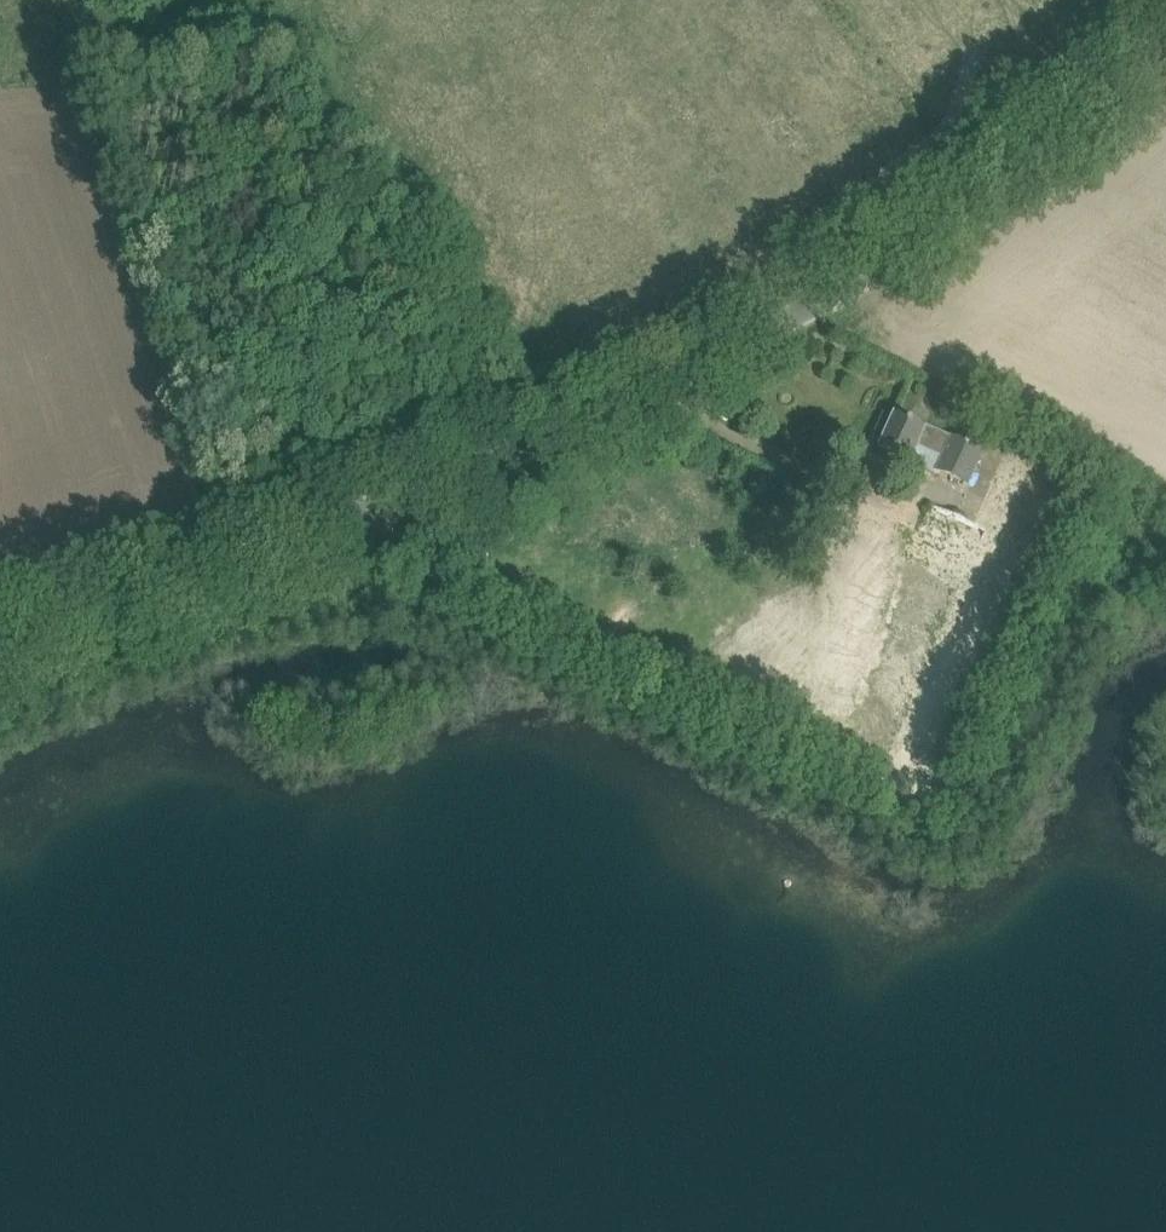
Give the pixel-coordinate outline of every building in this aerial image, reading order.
[(897,458),(900,460),(935,475),(936,472),(967,486),(982,452),(952,438),(952,439),(911,421),(908,422),(908,424),(893,417),(887,430),(878,426),(877,427),(878,427),(868,449),(870,455),(884,462),(893,466),(897,458)] [(899,730),(974,530),(1020,547),(1042,487),(997,470),(976,527),(924,507),(847,710),(899,730)] [(871,600),(901,522),(847,501),(797,630),(824,640),(819,654),(829,658),(854,593),(871,600)]
